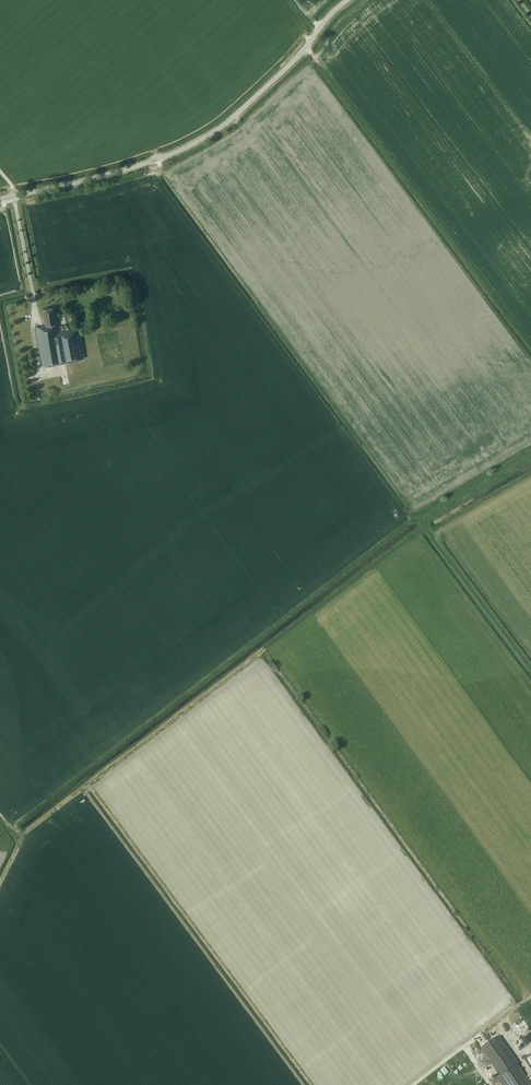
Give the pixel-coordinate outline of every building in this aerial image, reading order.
[(62,330),(59,331),(54,307),(43,309),(46,325),(36,327),(44,366),(86,358),(79,326),(67,329),(66,325),(62,326),(62,330)] [(527,1043),(530,1040),(530,1028),(525,1019),(515,1025),(527,1043)] [(517,1065),(518,1064),(498,1036),(480,1049),(500,1077),(497,1080),(501,1084),(530,1084),(517,1065)]
